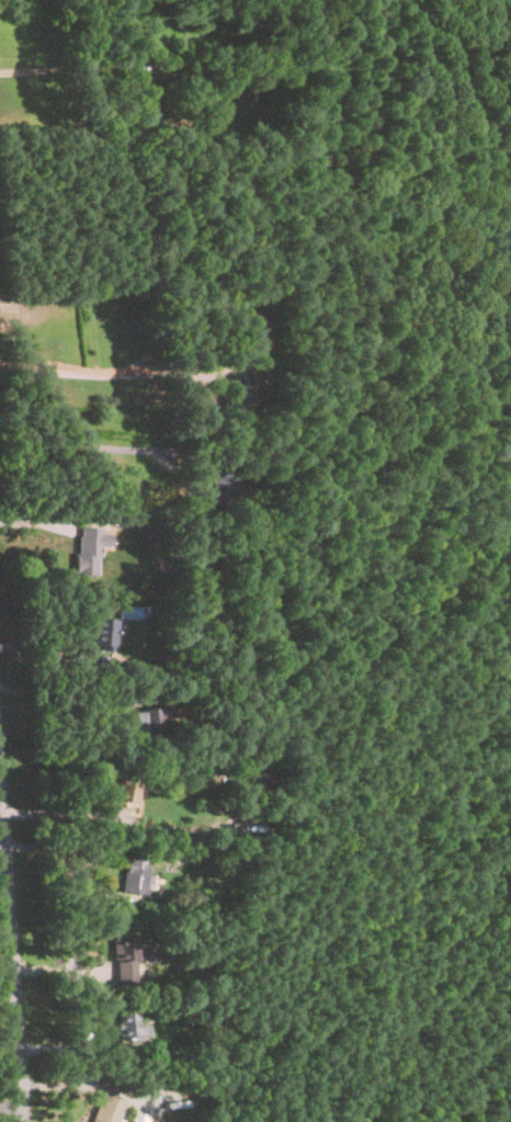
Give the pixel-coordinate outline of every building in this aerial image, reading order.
[(99,546),(111,547),(112,529),(78,526),(73,574),(96,575),(99,546)] [(91,651),(112,654),(114,619),(94,617),(91,651)] [(133,709),(133,736),(160,736),(160,709),(133,709)] [(262,772),(238,767),(234,783),(258,789),(262,772)] [(144,801),(144,779),(115,779),(115,801),(144,801)] [(150,859),(127,854),(121,892),(144,896),(150,859)] [(114,938),(114,982),(136,982),(136,959),(143,959),(143,947),(136,947),(136,938),(114,938)] [(117,1012),(117,1039),(148,1039),(148,1025),(138,1025),(138,1012),(117,1012)] [(124,1101),(100,1091),(89,1121),(117,1121),(124,1101)]
